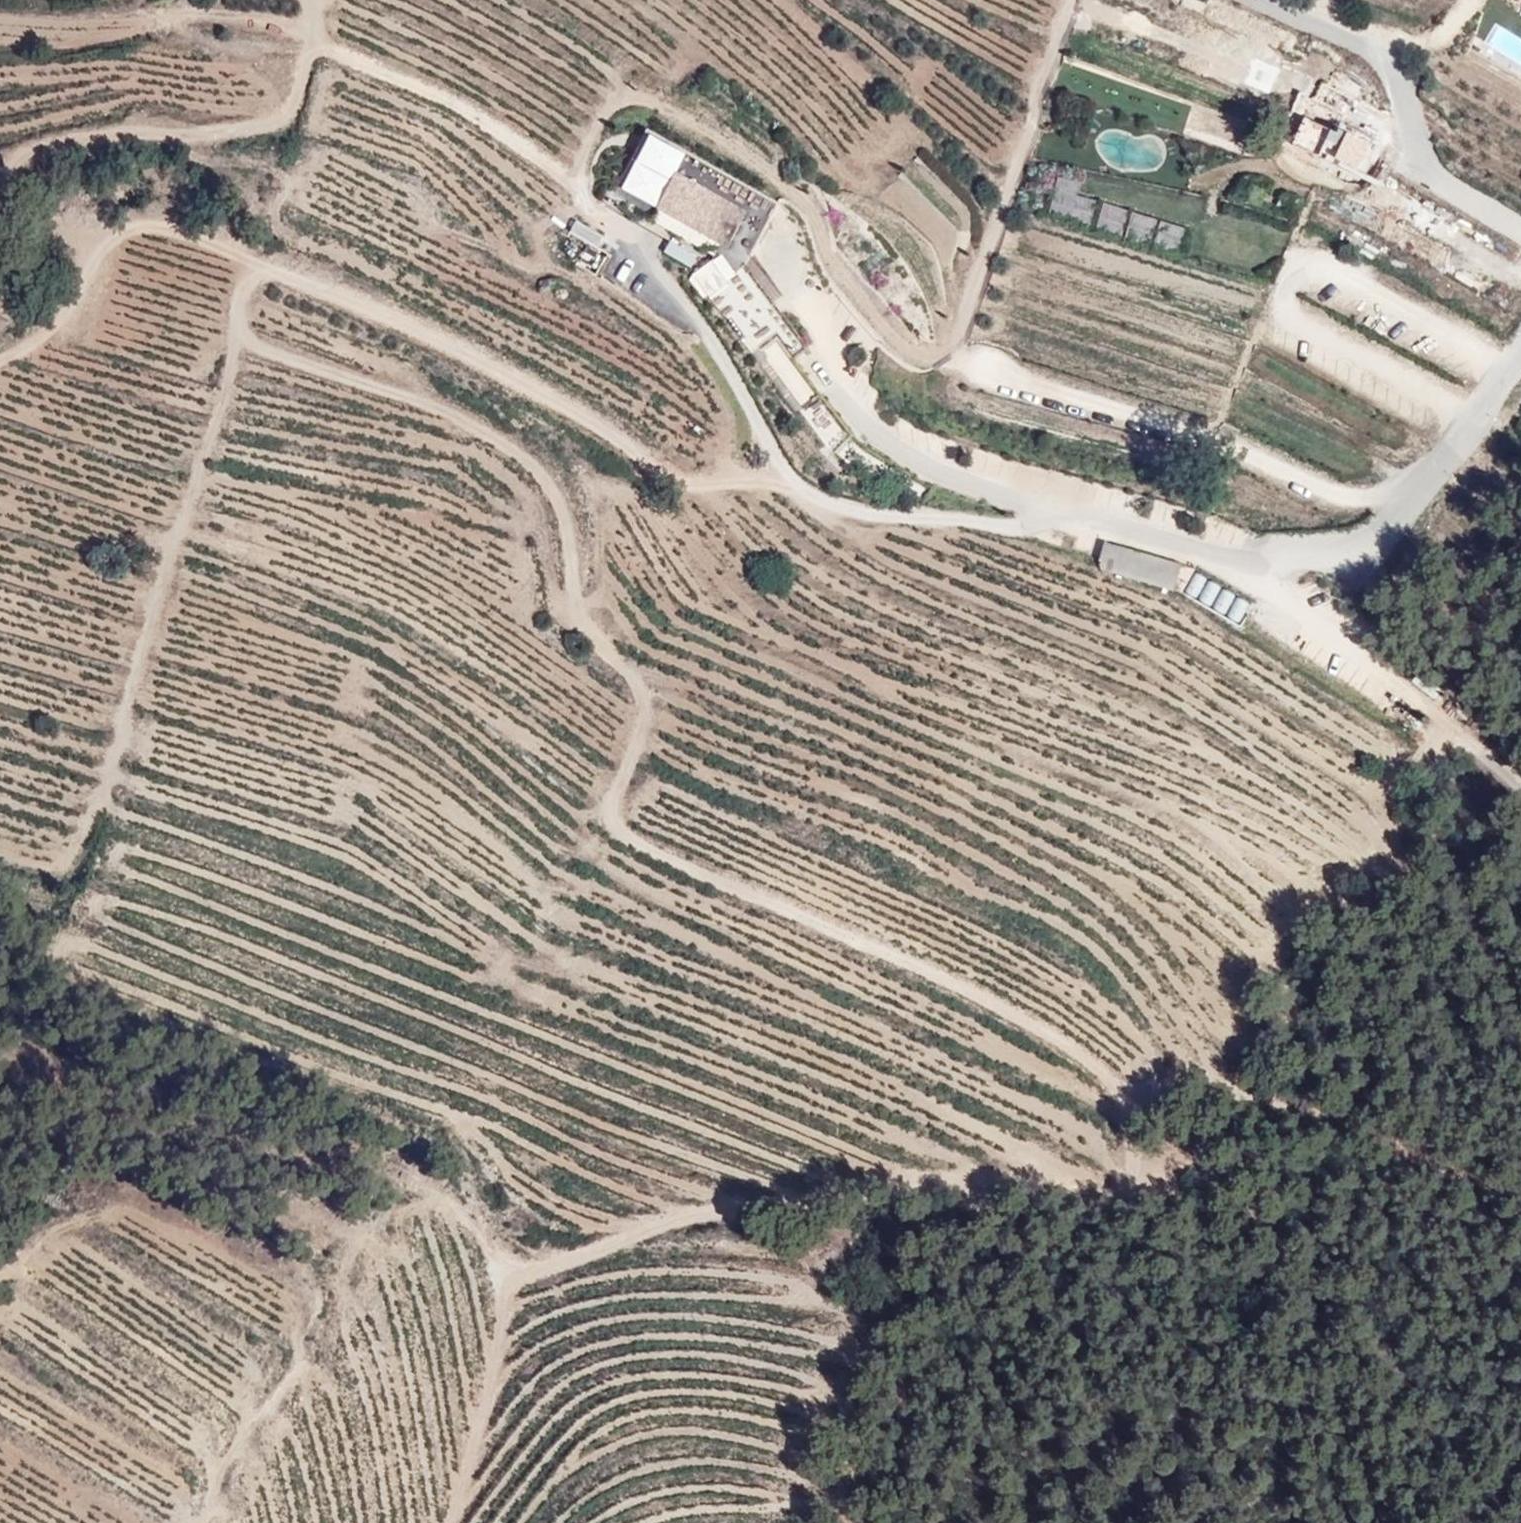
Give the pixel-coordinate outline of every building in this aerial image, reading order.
[(1518,0),(1517,0),(1504,22),(1520,32),(1520,1),(1518,0)] [(648,129),(613,190),(727,254),(718,271),(710,260),(694,272),(707,294),(796,414),(800,411),(833,454),(848,468),(922,504),(933,488),(866,448),(852,435),(793,358),(807,347),(746,265),(781,204),(648,129)] [(1090,224),(1095,198),(1077,195),(1080,181),(1056,176),(1048,216),(1090,224)] [(1104,201),(1095,228),(1120,235),(1128,209),(1104,201)] [(1150,244),(1156,217),(1129,211),(1123,238),(1150,244)] [(1179,251),(1184,225),(1158,220),(1153,246),(1179,251)] [(1181,564),(1110,543),(1103,568),(1174,589),(1181,564)] [(1196,568),(1181,564),(1174,589),(1188,593),(1196,568)]
